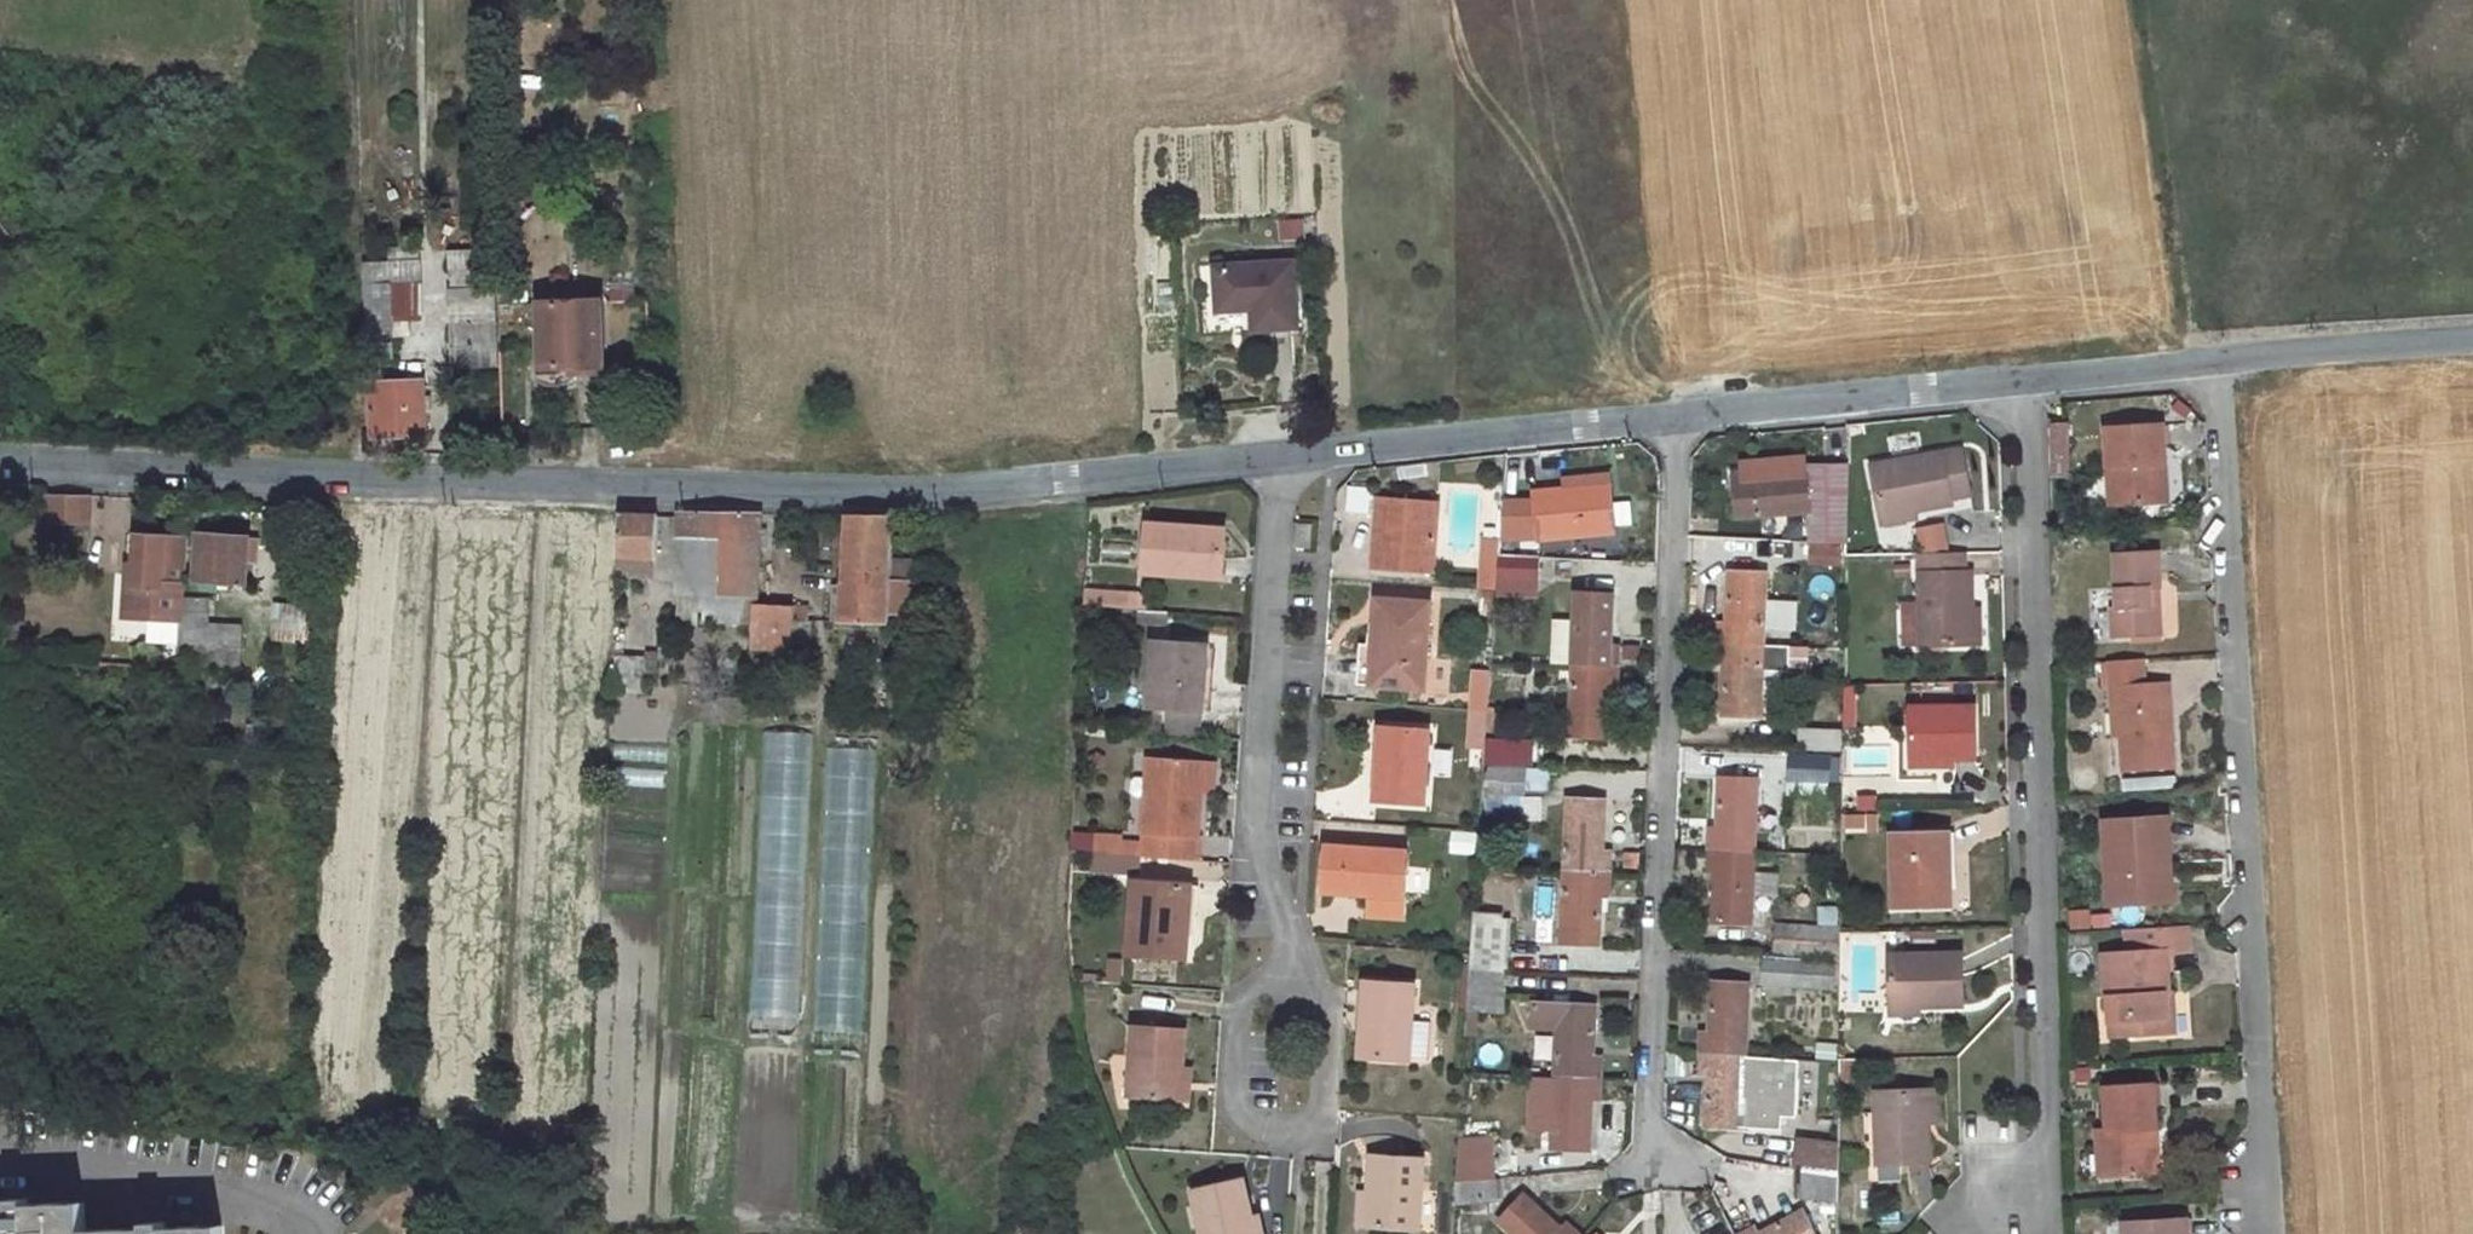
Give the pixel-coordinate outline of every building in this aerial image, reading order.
[(1275,218),(1275,243),(1303,242),(1303,217),(1275,218)] [(397,335),(396,318),(420,317),(418,249),(394,250),(395,261),(366,261),(373,436),(425,433),(424,411),(432,410),(431,393),(423,394),(423,382),(395,384),(394,337),(397,335)] [(492,249),(449,250),(452,366),(495,364),(492,249)] [(1295,256),(1217,260),(1220,306),(1253,303),(1255,326),(1300,322),(1295,256)] [(535,288),(498,290),(498,304),(513,304),(534,303),(535,288)] [(541,366),(535,366),(536,379),(549,383),(562,382),(574,379),(575,366),(604,366),(602,301),(539,303),(541,366)] [(513,304),(498,304),(499,343),(514,342),(513,304)] [(2067,476),(2066,422),(2044,423),(2046,477),(2067,476)] [(2160,505),(2157,466),(2166,465),(2163,428),(2107,432),(2112,509),(2160,505)] [(425,433),(373,436),(373,443),(426,441),(425,433)] [(1881,515),(1916,509),(1953,503),(1952,498),(1969,494),(1961,453),(1872,471),(1881,515)] [(1753,472),(1733,474),(1738,517),(1809,512),(1807,542),(1847,544),(1849,464),(1806,467),(1806,458),(1781,460),(1753,463),(1753,472)] [(2168,504),(2166,465),(2157,466),(2160,505),(2168,504)] [(1610,485),(1569,488),(1570,495),(1611,491),(1610,485)] [(1367,512),(1367,489),(1345,488),(1345,512),(1367,512)] [(1569,488),(1534,491),(1539,540),(1615,532),(1611,491),(1570,495),(1569,488)] [(90,498),(52,498),(47,498),(46,514),(90,515),(90,498)] [(1377,571),(1437,574),(1442,502),(1382,498),(1380,535),(1377,571)] [(1918,516),(1916,509),(1881,515),(1882,522),(1918,516)] [(679,512),(677,592),(754,596),(758,513),(679,512)] [(46,514),(46,524),(89,524),(90,515),(46,514)] [(618,515),(616,557),(655,559),(657,516),(618,515)] [(846,515),(842,585),(890,588),(892,564),(894,516),(846,515)] [(1228,542),(1189,540),(1190,529),(1153,526),(1148,577),(1224,582),(1226,562),(1228,542)] [(1228,532),(1190,529),(1189,540),(1228,542),(1228,532)] [(131,583),(131,590),(173,591),(176,539),(134,536),(134,542),(125,541),(123,582),(131,583)] [(196,536),(193,583),(245,585),(245,565),(256,565),(257,540),(196,536)] [(1481,538),(1477,589),(1495,590),(1496,577),(1497,556),(1499,539),(1481,538)] [(131,590),(129,619),(132,619),(169,621),(181,621),(183,599),(186,539),(176,539),(173,591),(131,590)] [(1844,548),(1812,546),(1811,567),(1843,569),(1844,548)] [(2119,558),(2122,611),(2114,612),(2116,641),(2144,640),(2143,629),(2165,628),(2164,610),(2156,610),(2155,592),(2164,592),(2165,592),(2164,555),(2119,558)] [(1537,558),(1497,556),(1496,577),(1510,578),(1509,590),(1535,592),(1537,558)] [(1962,557),(1920,558),(1922,651),(1969,651),(1969,577),(1962,577),(1962,557)] [(890,588),(889,614),(916,616),(918,564),(892,564),(890,588)] [(1720,622),(1719,644),(1761,646),(1765,574),(1730,572),(1727,622),(1720,622)] [(1510,578),(1496,577),(1495,590),(1509,590),(1510,578)] [(832,585),(831,623),(888,626),(889,614),(890,588),(842,585),(832,585)] [(677,592),(676,616),(752,619),(753,605),(754,596),(677,592)] [(2155,592),(2156,610),(2164,610),(2164,601),(2164,592),(2155,592)] [(1617,647),(1608,647),(1611,596),(1576,594),(1573,665),(1616,666),(1617,647)] [(1081,607),(1134,611),(1136,599),(1081,595),(1081,607)] [(1380,624),(1375,684),(1428,688),(1435,601),(1381,598),(1380,624)] [(181,621),(180,640),(205,640),(207,601),(183,599),(181,621)] [(275,604),(272,641),(304,642),(307,607),(275,604)] [(752,619),(751,646),(791,649),(791,643),(810,644),(812,608),(753,605),(752,619)] [(1133,624),(1163,627),(1165,614),(1134,611),(1133,624)] [(132,619),(131,637),(168,639),(169,621),(132,619)] [(169,621),(168,639),(180,640),(181,621),(169,621)] [(1375,684),(1380,624),(1370,622),(1368,649),(1366,684),(1375,684)] [(612,628),(612,642),(624,642),(625,629),(612,628)] [(2144,640),(2166,639),(2165,628),(2143,629),(2144,640)] [(612,642),(611,656),(624,656),(624,642),(612,642)] [(1213,674),(1215,649),(1153,644),(1149,711),(1166,712),(1201,715),(1204,674),(1213,674)] [(1718,663),(1726,663),(1724,716),(1759,717),(1760,672),(1790,673),(1791,646),(1761,646),(1719,644),(1718,663)] [(611,656),(610,691),(655,694),(656,657),(624,656),(611,656)] [(2121,690),(2124,740),(2126,774),(2177,771),(2174,725),(2164,726),(2162,684),(2146,685),(2144,663),(2110,665),(2111,691),(2121,690)] [(1616,687),(1616,666),(1573,665),(1570,736),(1604,738),(1606,687),(1616,687)] [(1466,748),(1484,748),(1484,669),(1466,669),(1466,748)] [(1213,674),(1204,674),(1201,715),(1210,716),(1213,674)] [(2174,725),(2171,683),(2162,684),(2164,726),(2174,725)] [(1855,726),(1855,688),(1841,687),(1841,726),(1855,726)] [(2111,691),(2114,740),(2124,740),(2121,690),(2111,691)] [(1166,712),(1165,734),(1200,737),(1201,715),(1166,712)] [(1976,712),(1911,713),(1911,764),(1977,763),(1976,733),(1976,712)] [(1385,765),(1386,727),(1380,726),(1377,763),(1385,765)] [(1377,763),(1375,800),(1424,804),(1428,730),(1386,727),(1385,765),(1377,763)] [(1844,732),(1827,732),(1827,729),(1799,728),(1797,748),(1844,749),(1844,732)] [(759,732),(749,1044),(798,1046),(808,733),(759,732)] [(1534,742),(1485,739),(1484,763),(1533,765),(1534,742)] [(862,1060),(871,748),(822,747),(813,1059),(862,1060)] [(1791,781),(1827,781),(1829,758),(1792,756),(1791,781)] [(1207,764),(1146,760),(1140,858),(1199,862),(1203,818),(1207,764)] [(1525,770),(1490,768),(1489,792),(1524,793),(1525,770)] [(1710,831),(1709,849),(1752,851),(1755,781),(1721,780),(1718,830),(1710,831)] [(1609,854),(1600,853),(1602,802),(1568,799),(1565,870),(1608,871),(1609,854)] [(1842,831),(1875,832),(1876,815),(1842,814),(1842,831)] [(2169,819),(2106,823),(2111,908),(2158,905),(2155,869),(2172,868),(2169,819)] [(1941,835),(1892,835),(1894,908),(1949,907),(1949,881),(1949,864),(1942,864),(1941,835)] [(1955,835),(1941,835),(1942,864),(1949,864),(1956,865),(1955,835)] [(1094,855),(1116,857),(1117,837),(1092,836),(1091,854),(1094,855)] [(1324,892),(1406,897),(1409,849),(1328,842),(1326,865),(1324,892)] [(1717,872),(1714,922),(1749,924),(1752,851),(1709,849),(1708,871),(1717,872)] [(1094,855),(1093,870),(1115,872),(1116,857),(1094,855)] [(1134,857),(1116,857),(1115,872),(1133,873),(1134,857)] [(2158,905),(2174,904),(2172,868),(2155,869),(2158,905)] [(1608,871),(1565,870),(1561,942),(1596,943),(1599,893),(1607,894),(1608,871)] [(1201,915),(1191,914),(1192,884),(1130,881),(1125,952),(1188,957),(1188,937),(1199,938),(1201,915)] [(1191,914),(1201,915),(1203,885),(1192,884),(1191,914)] [(2068,929),(2088,927),(2086,908),(2066,910),(2068,929)] [(1471,952),(1470,969),(1508,971),(1511,918),(1473,916),(1471,952)] [(2167,1036),(2165,994),(2170,994),(2168,956),(2190,954),(2189,928),(2131,932),(2132,955),(2103,957),(2105,999),(2111,999),(2113,1038),(2167,1036)] [(1906,933),(1907,950),(1934,949),(1933,931),(1906,933)] [(1837,965),(1798,963),(1798,958),(1759,956),(1757,985),(1835,991),(1837,965)] [(1964,956),(1891,958),(1891,1009),(1930,1009),(1965,1008),(1964,981),(1964,956)] [(1466,1023),(1504,1025),(1508,971),(1470,969),(1466,1023)] [(1370,1016),(1368,1056),(1410,1059),(1410,1056),(1428,1057),(1431,1020),(1413,1019),(1415,983),(1367,980),(1364,1016),(1370,1016)] [(1700,1033),(1700,1052),(1742,1055),(1746,985),(1711,984),(1709,1033),(1700,1033)] [(1535,1005),(1533,1024),(1559,1025),(1556,1076),(1599,1078),(1600,1059),(1591,1059),(1594,1007),(1578,1007),(1578,988),(1547,987),(1546,1005),(1535,1005)] [(2178,1035),(2176,994),(2170,994),(2165,994),(2167,1036),(2178,1035)] [(1370,1016),(1364,1016),(1361,1055),(1368,1056),(1370,1016)] [(1178,1102),(1180,1069),(1183,1030),(1131,1025),(1126,1098),(1178,1102)] [(1707,1075),(1705,1125),(1738,1127),(1742,1055),(1700,1052),(1698,1074),(1707,1075)] [(1188,1103),(1191,1070),(1180,1069),(1178,1102),(1188,1103)] [(1539,1082),(1536,1120),(1554,1121),(1553,1146),(1588,1147),(1590,1097),(1599,1097),(1599,1078),(1556,1076),(1556,1083),(1539,1082)] [(2097,1133),(2100,1176),(2147,1174),(2144,1130),(2157,1129),(2154,1087),(2104,1089),(2106,1132),(2097,1133)] [(1928,1091),(1876,1092),(1877,1162),(1929,1160),(1928,1123),(1928,1091)] [(2160,1173),(2157,1129),(2144,1130),(2147,1174),(2160,1173)] [(1456,1180),(1494,1177),(1495,1139),(1459,1137),(1456,1180)] [(1366,1192),(1364,1225),(1418,1228),(1422,1158),(1368,1155),(1366,1192)] [(1837,1202),(1837,1173),(1798,1168),(1795,1195),(1837,1202)] [(1494,1177),(1456,1180),(1454,1202),(1493,1198),(1494,1177)] [(1192,1193),(1202,1233),(1257,1233),(1247,1195),(1243,1181),(1192,1193)] [(1364,1225),(1366,1192),(1355,1191),(1353,1224),(1364,1225)] [(1257,1233),(1266,1233),(1257,1193),(1247,1195),(1257,1233)] [(1561,1230),(1523,1195),(1501,1219),(1516,1233),(1578,1233),(1567,1224),(1561,1230)] [(150,1221),(150,1227),(87,1228),(87,1200),(31,1202),(31,1196),(11,1197),(11,1203),(0,1203),(0,1233),(221,1233),(220,1226),(170,1226),(170,1220),(150,1221)] [(1802,1212),(1759,1233),(1813,1233),(1802,1212)] [(2121,1233),(2185,1233),(2184,1217),(2120,1222),(2121,1233)]
